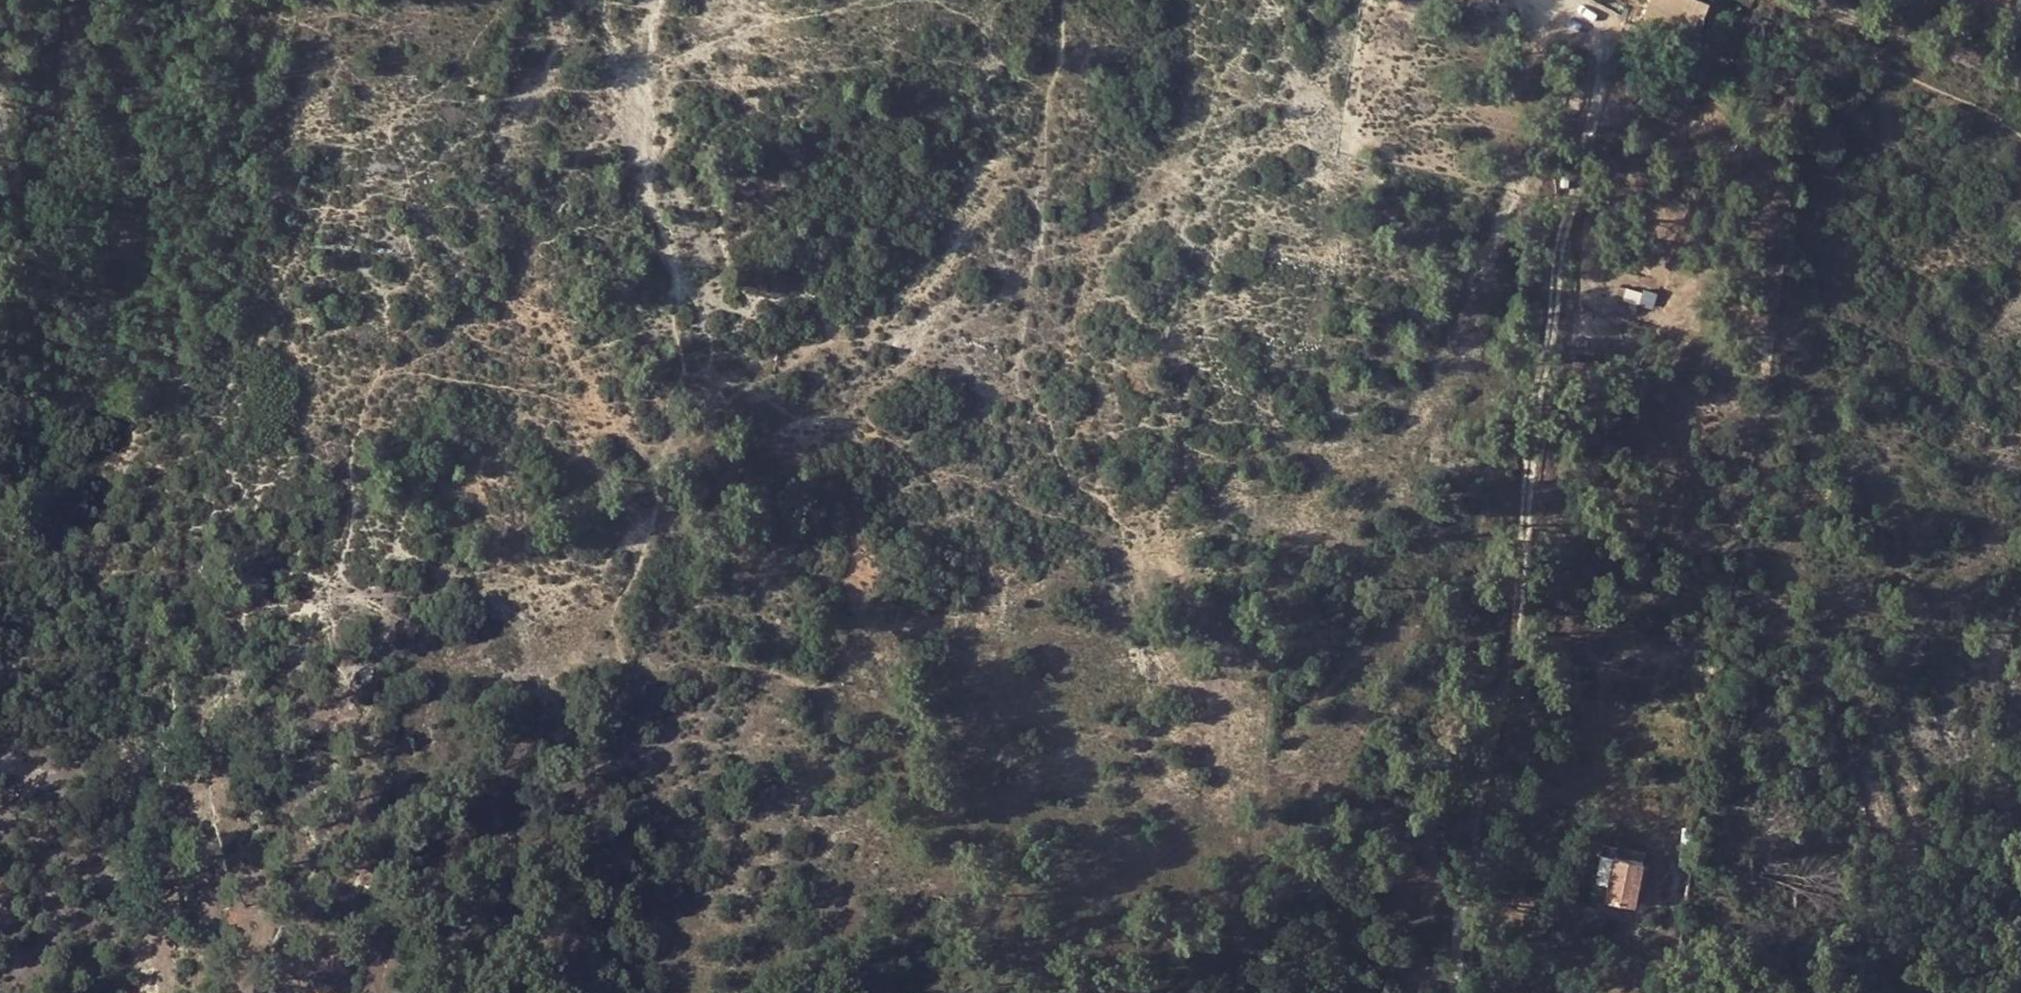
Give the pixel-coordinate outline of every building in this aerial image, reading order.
[(1663,0),(1650,0),(1644,12),(1689,32),(1692,27),(1697,29),(1702,16),(1663,0)] [(1614,855),(1605,900),(1633,906),(1642,860),(1614,855)]
